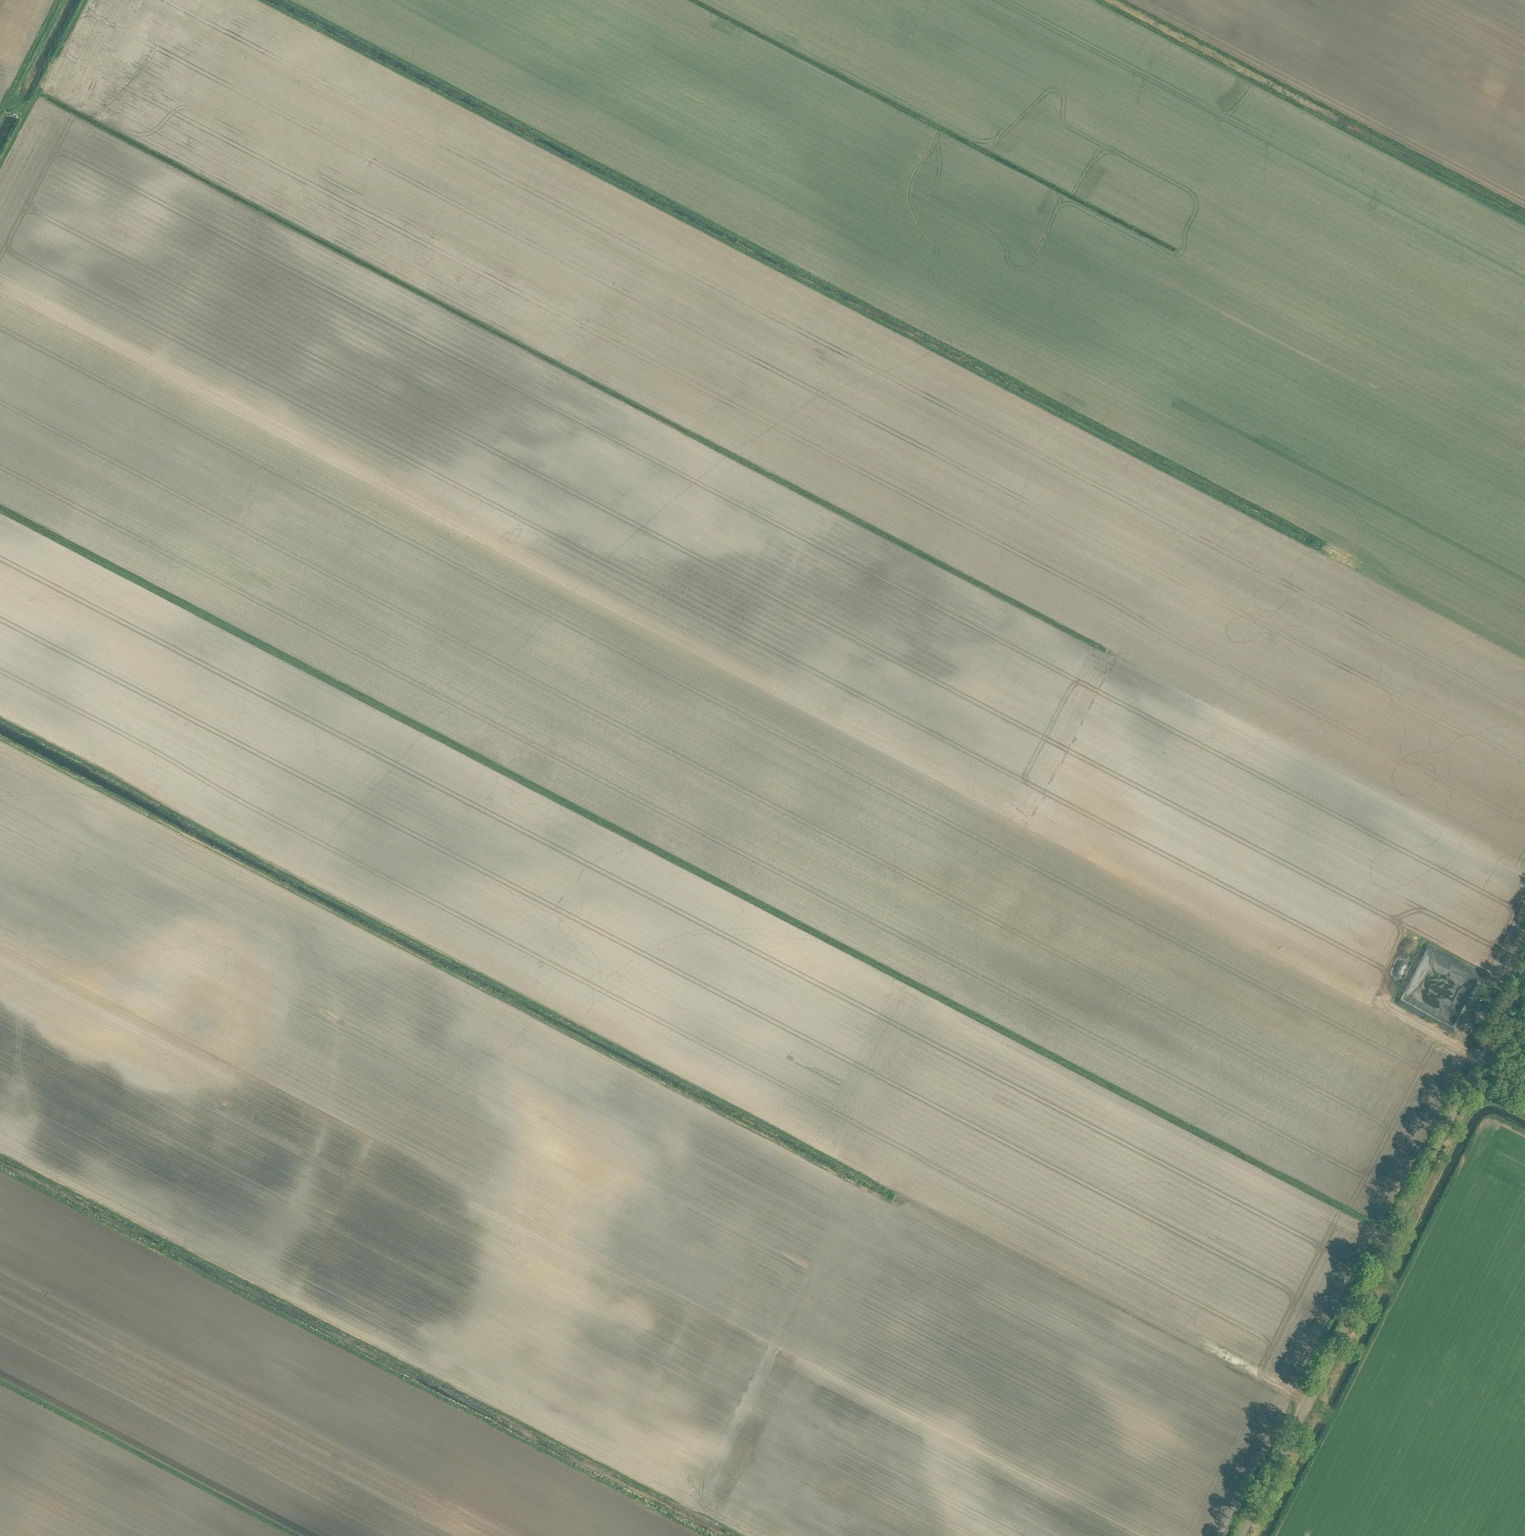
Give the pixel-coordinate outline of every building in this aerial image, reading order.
[(1445,1019),(1452,1022),(1451,1009),(1454,1001),(1460,1001),(1459,993),(1459,992),(1458,976),(1454,986),(1452,965),(1448,963),(1443,976),(1433,972),(1427,973),(1427,968),(1435,968),(1438,969),(1441,968),(1440,961),(1432,962),(1432,958),(1422,958),(1408,992),(1411,994),(1412,1001),(1426,1007),(1428,1007),(1428,1011),(1439,1016),(1447,1015),(1445,1019)]
